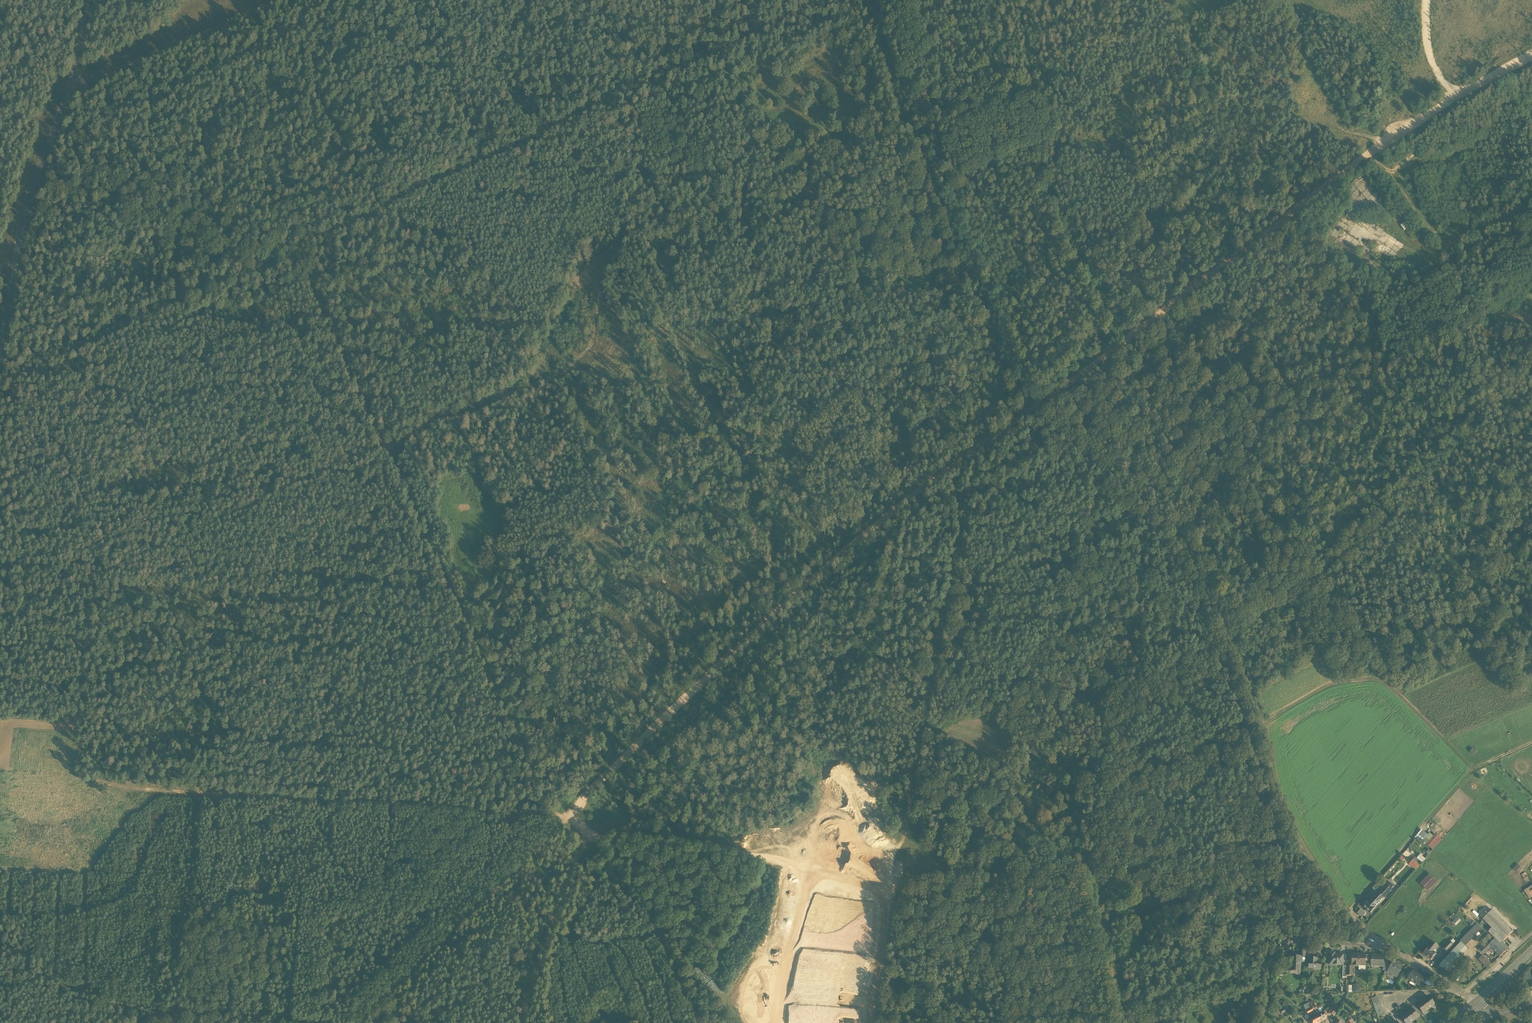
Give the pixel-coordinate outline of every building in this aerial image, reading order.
[(1433,850),(1442,840),(1435,834),(1433,836),(1430,833),(1428,835),(1423,831),(1416,839),(1421,843),(1423,841),(1433,850)] [(1420,854),(1417,858),(1419,860),(1422,863),(1425,859),(1420,854)] [(1417,868),(1420,865),(1417,863),(1414,860),(1411,863),(1417,868)] [(1429,875),(1419,885),(1427,892),(1436,882),(1429,875)] [(1389,883),(1387,885),(1379,893),(1384,898),(1386,896),(1388,897),(1389,895),(1388,894),(1392,889),(1394,886),(1390,883),(1389,883)] [(1371,902),(1376,907),(1384,898),(1379,893),(1372,901),(1371,902)] [(1371,902),(1372,901),(1370,899),(1363,906),(1370,913),(1376,907),(1371,902)] [(1361,917),(1365,913),(1361,909),(1357,913),(1361,917)] [(1496,940),(1500,944),(1502,943),(1513,931),(1492,910),(1483,919),(1492,928),(1488,932),(1496,940)] [(1461,943),(1464,946),(1481,928),(1477,924),(1460,942),(1461,943)] [(1479,949),(1483,954),(1485,952),(1486,953),(1488,951),(1487,951),(1490,948),(1489,946),(1496,940),(1492,936),(1479,949)] [(1490,948),(1500,957),(1508,949),(1502,943),(1500,944),(1496,940),(1489,946),(1490,948)] [(1443,949),(1446,951),(1453,944),(1450,941),(1443,949)] [(1433,942),(1429,948),(1433,951),(1436,947),(1437,947),(1438,946),(1437,947),(1433,944),(1434,943),(1433,942)] [(1457,947),(1463,953),(1467,949),(1464,946),(1461,943),(1457,947)] [(1440,964),(1446,970),(1463,953),(1457,947),(1440,964)] [(1434,952),(1433,951),(1429,948),(1424,955),(1431,960),(1436,954),(1434,952)] [(1337,965),(1342,965),(1342,955),(1334,955),(1334,953),(1329,953),(1329,963),(1337,963),(1337,965)] [(1358,965),(1365,965),(1366,961),(1366,955),(1352,955),(1352,965),(1358,965)] [(1479,959),(1488,969),(1492,965),(1483,955),(1479,959)] [(1290,961),(1290,969),(1299,969),(1299,971),(1300,971),(1300,962),(1301,962),(1301,957),(1299,957),(1290,956),(1290,957),(1288,957),(1288,961),(1290,961)] [(1383,966),(1384,966),(1384,964),(1384,956),(1372,956),(1371,966),(1383,966)] [(1312,969),(1320,970),(1321,962),(1317,962),(1313,961),(1314,958),(1309,958),(1308,968),(1312,968),(1312,969)] [(1397,963),(1396,964),(1393,963),(1391,967),(1389,971),(1398,976),(1403,967),(1400,965),(1401,965),(1397,963)] [(1409,980),(1420,986),(1424,978),(1413,971),(1411,975),(1409,979),(1409,980)] [(1429,997),(1424,1002),(1429,1009),(1432,1007),(1431,1007),(1434,1004),(1429,997)] [(1427,1011),(1429,1009),(1424,1002),(1418,1006),(1423,1013),(1426,1010),(1427,1011)] [(1306,1011),(1312,1008),(1310,1005),(1309,1003),(1303,1006),(1306,1011)] [(1329,1013),(1334,1016),(1339,1008),(1334,1005),(1329,1013)] [(1413,1009),(1408,1014),(1413,1021),(1416,1019),(1415,1018),(1418,1016),(1418,1015),(1414,1009),(1413,1009)] [(1323,1011),(1320,1013),(1316,1015),(1320,1022),(1327,1018),(1325,1015),(1323,1011)] [(1413,1021),(1408,1014),(1402,1018),(1404,1022),(1405,1022),(1409,1022),(1410,1022),(1411,1022),(1413,1021)]
